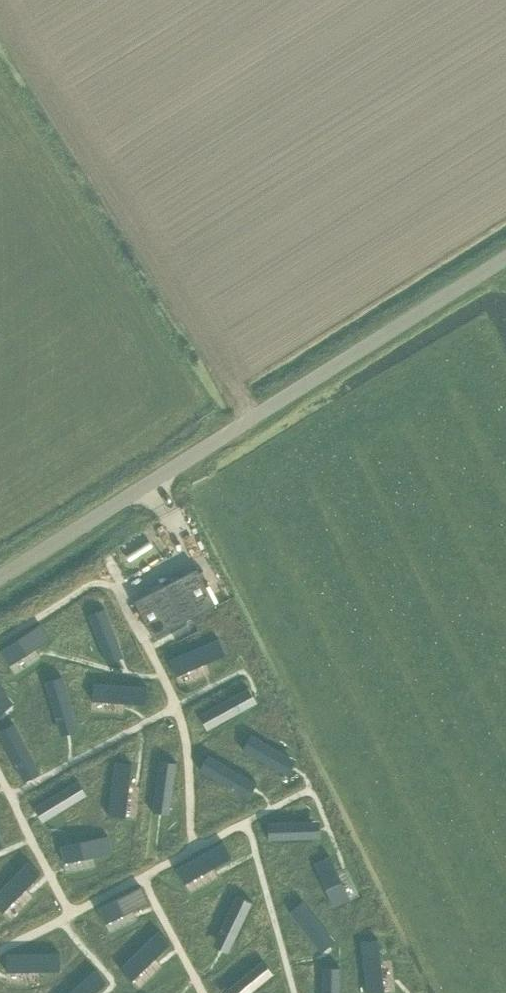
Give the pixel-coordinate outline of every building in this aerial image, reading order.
[(198,570),(135,601),(153,638),(216,607),(198,570)] [(105,609),(89,615),(105,656),(122,649),(105,609)] [(42,624),(0,651),(10,666),(52,639),(42,624)] [(221,637),(170,660),(177,676),(228,654),(221,637)] [(63,677),(45,682),(59,728),(76,723),(63,677)] [(94,683),(92,701),(148,705),(149,687),(94,683)] [(10,697),(0,686),(0,705),(10,697)] [(241,692),(198,715),(206,731),(249,708),(241,692)] [(0,731),(0,734),(21,774),(37,766),(15,723),(0,731)] [(251,731),(242,746),(287,771),(296,756),(251,731)] [(208,751),(199,767),(247,794),(256,778),(208,751)] [(158,758),(153,808),(169,809),(175,760),(158,758)] [(114,759),(108,814),(126,815),(132,761),(114,759)] [(77,780),(34,805),(44,820),(86,795),(77,780)] [(316,819),(268,820),(268,838),(316,837),(316,819)] [(108,836),(62,845),(65,862),(111,853),(108,836)] [(224,841),(177,867),(185,883),(233,857),(224,841)] [(331,857),(314,864),(334,906),(350,899),(331,857)] [(0,890),(0,910),(3,913),(26,889),(41,874),(28,861),(0,890)] [(141,886),(99,906),(107,923),(132,911),(149,903),(141,886)] [(237,894),(216,938),(232,946),(253,902),(237,894)] [(304,902),(290,913),(317,947),(332,936),(304,902)] [(159,930),(120,968),(133,981),(156,958),(171,943),(159,930)] [(377,937),(359,939),(366,992),(384,991),(377,937)] [(61,953),(7,954),(8,972),(40,971),(62,971),(61,953)] [(222,988),(226,992),(245,992),(273,971),(262,957),(222,988)] [(322,992),(340,992),(341,969),(323,968),(322,992)] [(69,992),(96,992),(107,983),(95,970),(69,992)]
